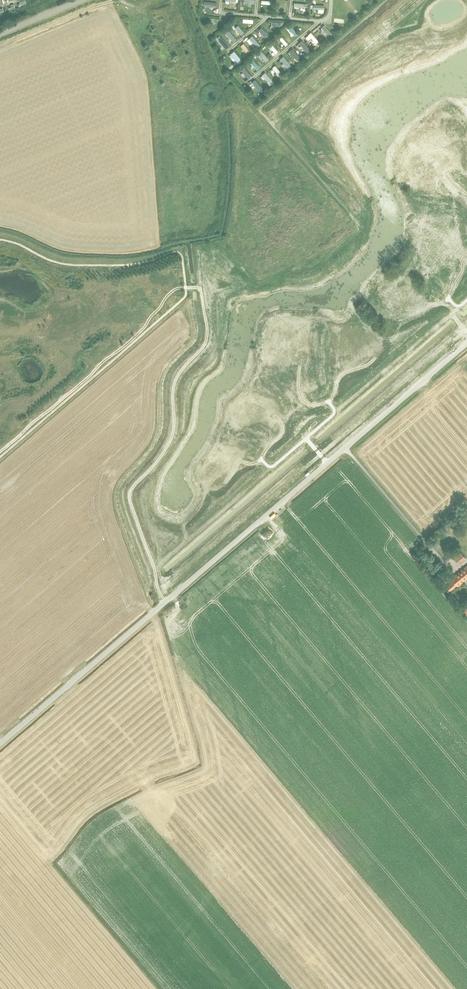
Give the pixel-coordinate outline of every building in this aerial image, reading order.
[(244,33),(237,25),(234,27),(241,35),(244,33)] [(333,36),(324,25),(321,27),(330,38),(333,36)] [(298,34),(292,26),(289,29),(295,36),(298,34)] [(267,34),(261,27),(258,30),(264,37),(267,34)] [(236,39),(229,30),(226,32),(233,42),(236,39)] [(318,40),(311,32),(308,35),(315,43),(318,40)] [(259,44),(252,35),(248,38),(256,47),(259,44)] [(287,44),(280,36),(278,38),(284,46),(287,44)] [(228,46),(221,37),(218,40),(225,48),(228,46)] [(310,50),(302,40),(299,43),(307,53),(310,50)] [(249,51),(243,43),(240,45),(246,53),(249,51)] [(277,51),(271,44),(269,46),(275,53),(277,51)] [(300,57),(292,48),(289,51),(296,60),(300,57)] [(268,59),(260,49),(257,51),(265,61),(268,59)] [(242,61),(234,51),(231,53),(239,63),(242,61)] [(290,65),(283,56),(280,59),(287,68),(290,65)] [(260,67),(253,59),(250,62),(257,70),(260,67)] [(280,72),(275,65),(272,67),(277,75),(280,72)] [(251,75),(244,67),(241,70),(248,78),(251,75)] [(272,81),(265,72),(262,75),(269,83),(272,81)] [(262,88),(254,80),(252,82),(259,91),(262,88)] [(427,223),(403,241),(411,251),(415,248),(417,250),(436,235),(427,223)] [(408,278),(398,287),(405,294),(414,285),(408,278)] [(460,555),(460,554),(461,553),(459,550),(453,556),(456,559),(458,557),(460,555)] [(451,579),(452,580),(453,581),(446,587),(449,591),(450,592),(458,586),(458,587),(466,580),(466,566),(451,579)]
